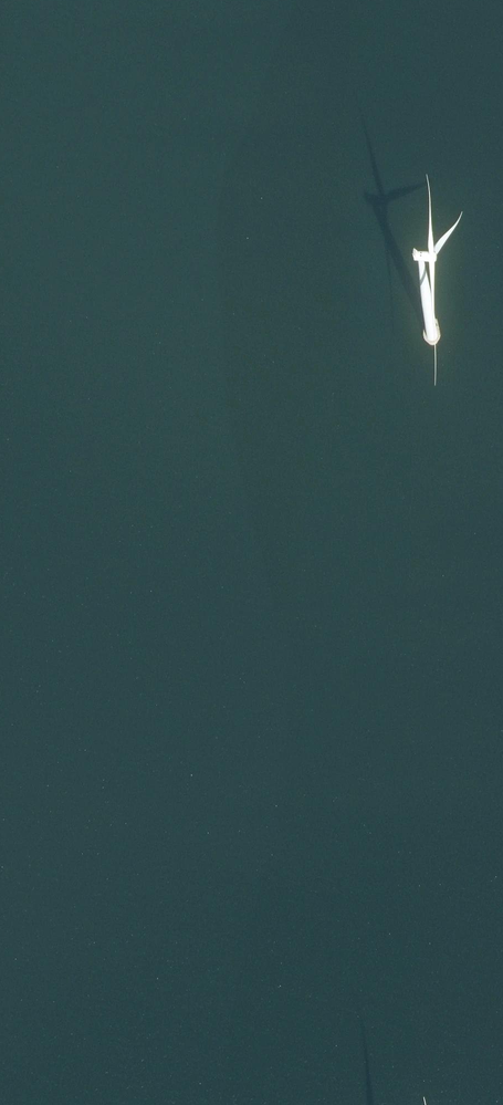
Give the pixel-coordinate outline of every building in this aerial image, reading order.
[(429,340),(428,342),(429,345),(431,347),(433,348),(436,348),(438,346),(439,344),(439,342),(438,339),(436,338),(434,337),(431,338),(429,340)]
